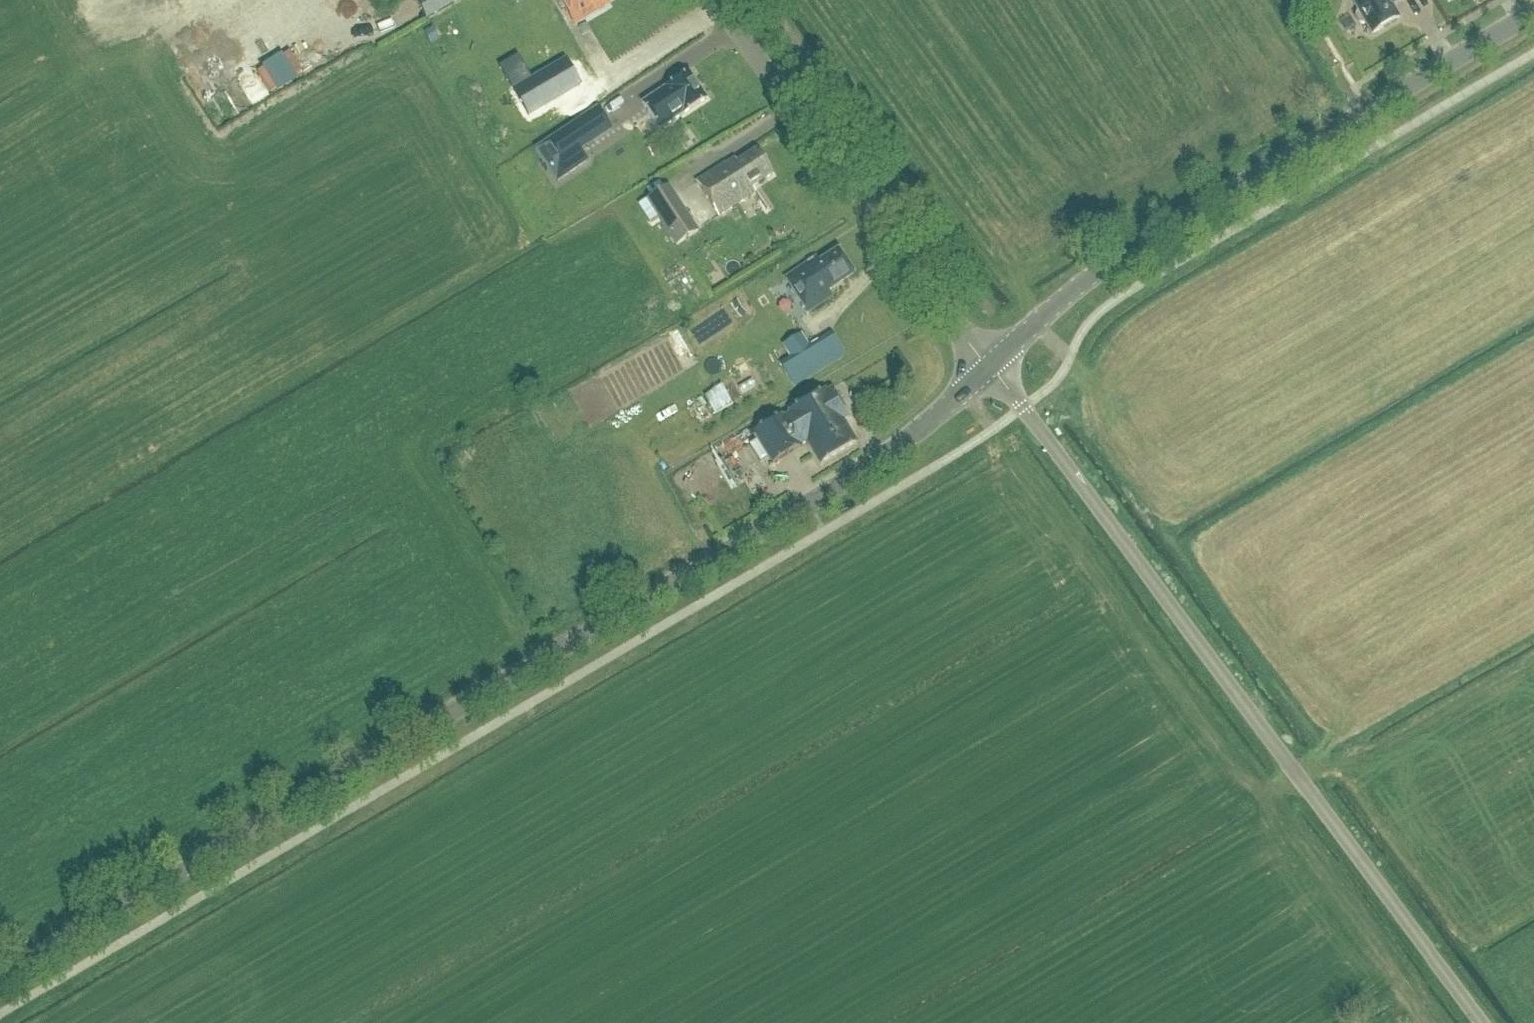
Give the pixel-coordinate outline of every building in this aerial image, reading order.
[(416,2),(426,20),(461,0),(420,0),(416,2)] [(609,0),(573,0),(585,20),(608,7),(605,2),(609,0)] [(1402,0),(1350,0),(1358,13),(1356,16),(1360,24),(1364,24),(1371,36),(1399,19),(1391,6),(1402,0)] [(258,64),(238,76),(249,95),(269,83),(258,64)] [(659,131),(706,100),(689,74),(642,105),(659,131)] [(752,190),(772,177),(755,152),(727,171),(723,166),(695,185),(718,219),(755,195),(752,190)] [(668,189),(646,204),(656,218),(676,249),(698,234),(668,189)] [(853,275),(838,252),(819,265),(816,260),(786,280),(808,313),(830,298),(827,293),(853,275)] [(784,369),(794,386),(826,367),(816,350),(784,369)] [(781,418),(754,434),(772,465),(807,444),(820,466),(856,444),(842,422),(847,419),(831,391),(826,394),(825,392),(789,413),(790,415),(782,420),(781,418)] [(742,451),(757,448),(755,437),(739,440),(742,451)] [(756,475),(765,481),(775,468),(766,462),(756,475)] [(722,494),(723,509),(737,508),(736,493),(722,494)]
